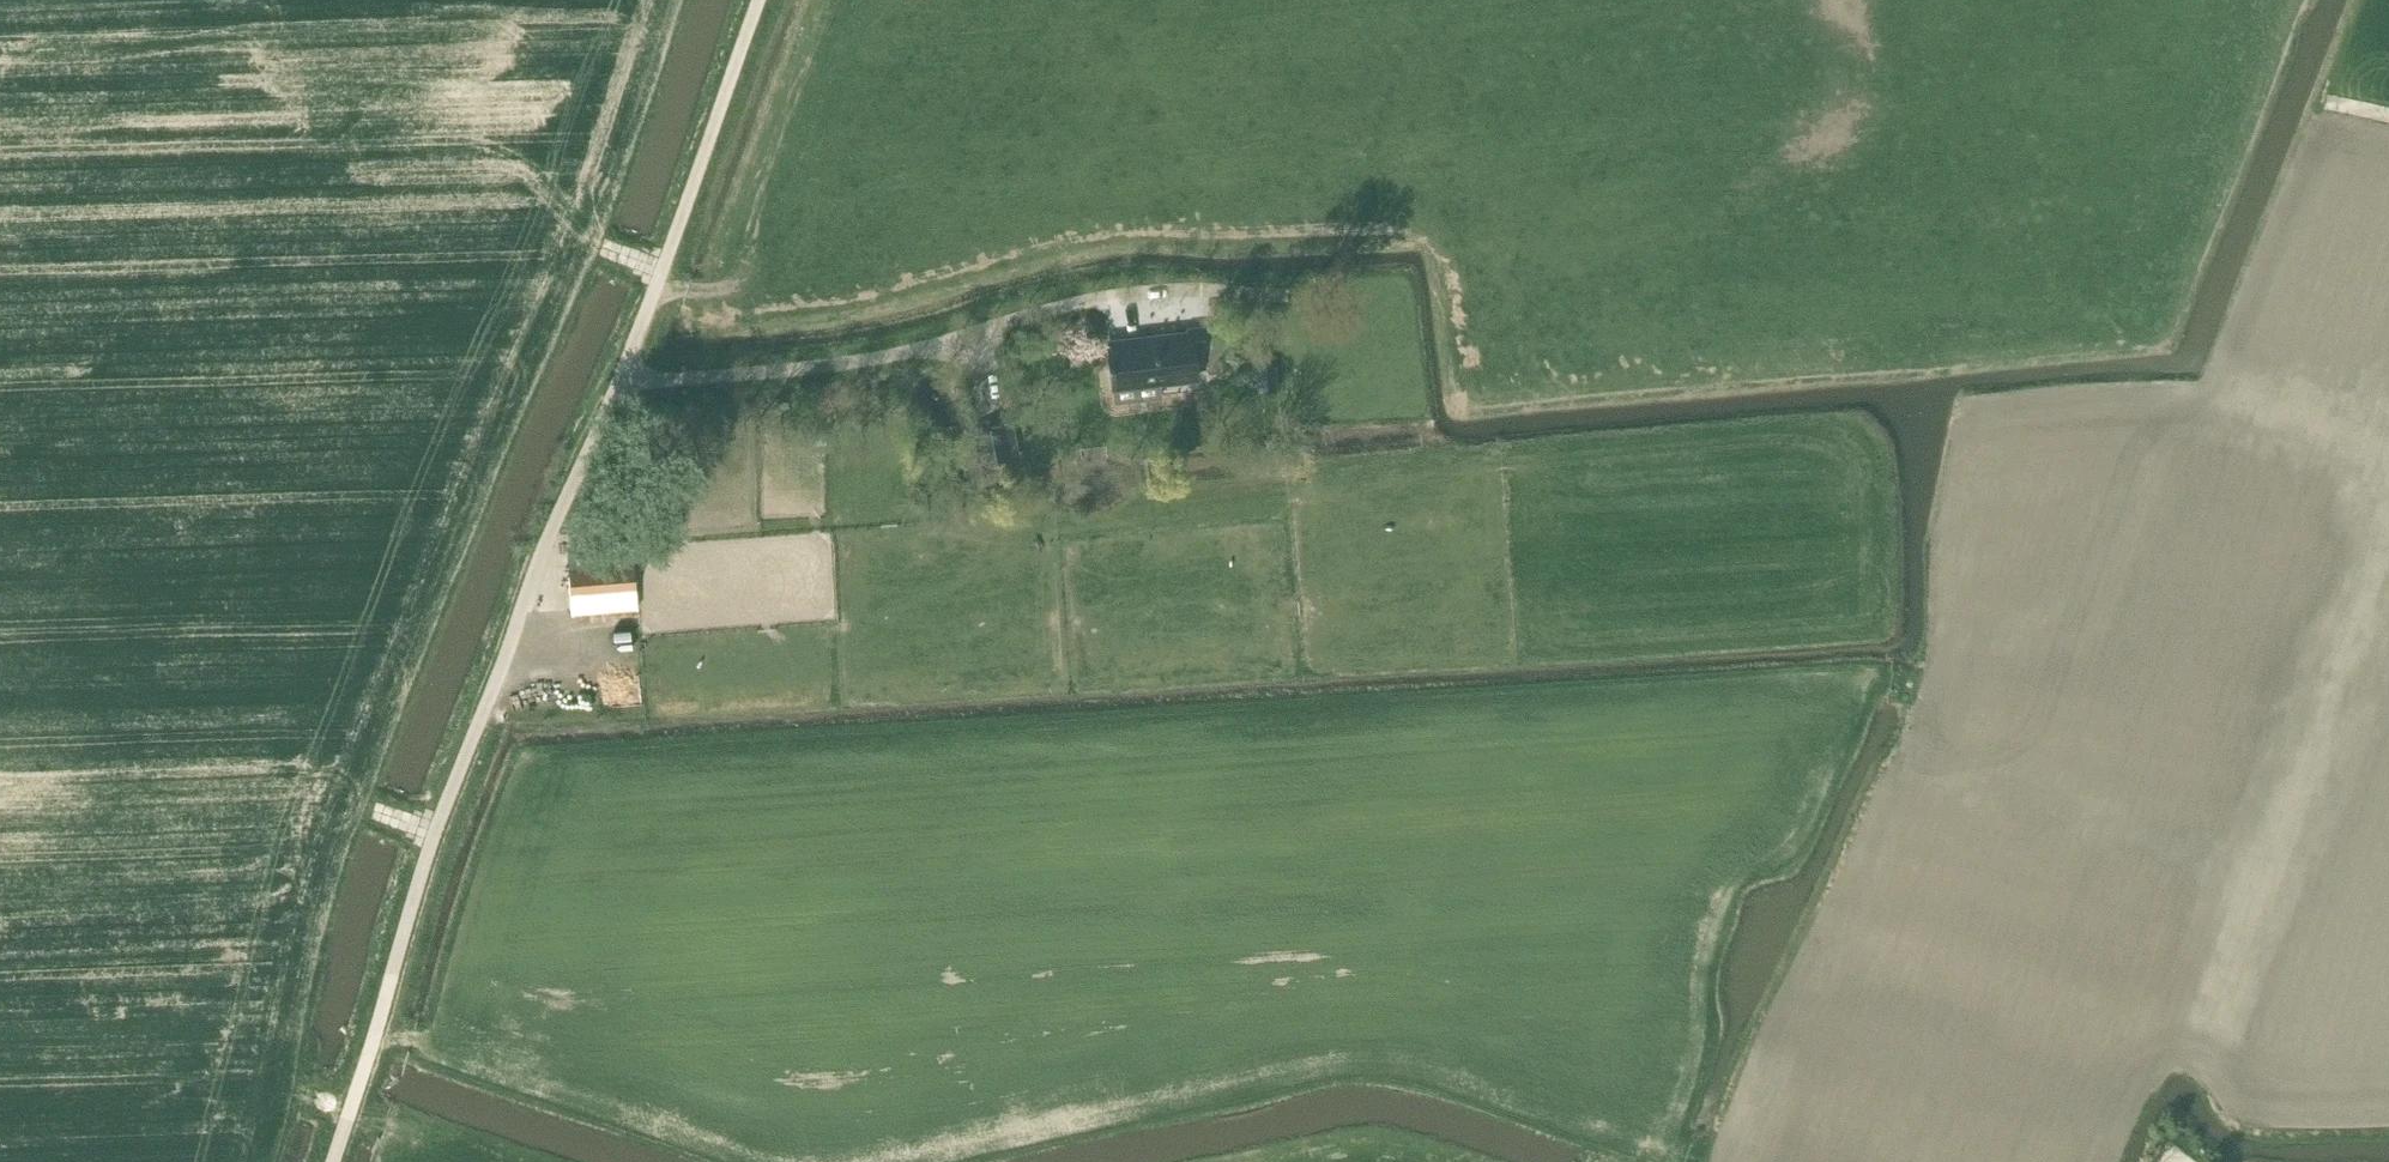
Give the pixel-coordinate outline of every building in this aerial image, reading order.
[(1108,341),(1113,386),(1115,402),(1162,396),(1160,380),(1197,377),(1193,344),(1204,343),(1202,327),(1190,328),(1190,332),(1108,341)] [(981,465),(1012,460),(1019,458),(1012,420),(1005,422),(974,427),(981,465)] [(572,606),(607,604),(637,602),(635,587),(634,561),(633,561),(632,545),(568,550),(569,566),(572,606)]
